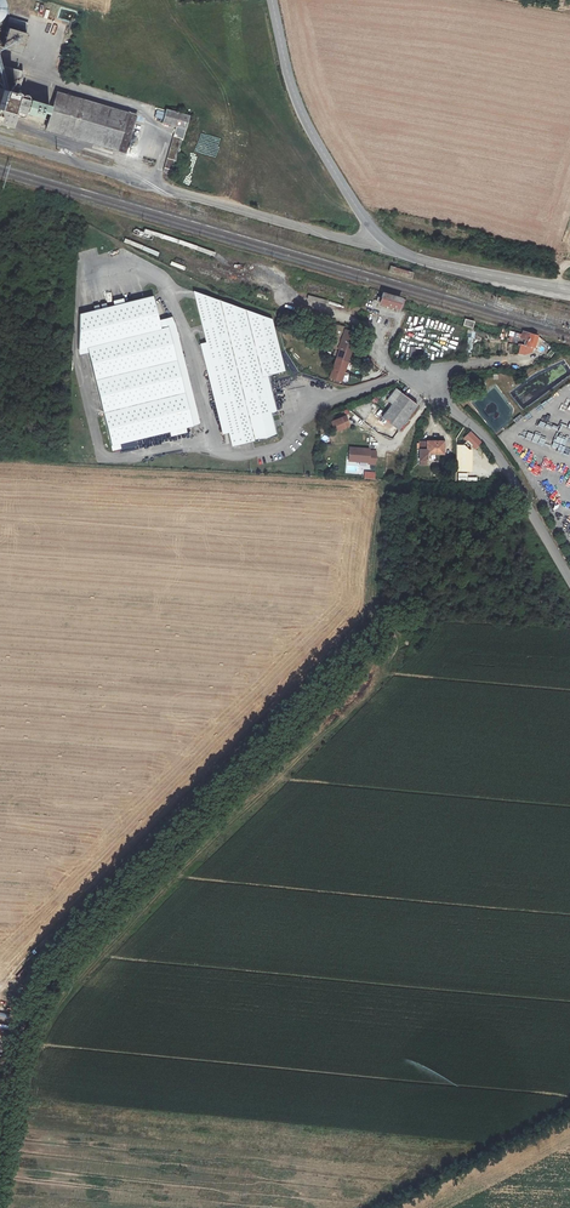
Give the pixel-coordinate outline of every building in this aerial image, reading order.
[(74,21),(76,13),(63,9),(61,18),(74,21)] [(60,23),(58,32),(65,34),(67,25),(60,23)] [(28,35),(9,30),(4,48),(23,53),(28,35)] [(16,91),(22,74),(2,68),(0,75),(0,86),(16,91)] [(16,91),(0,86),(0,126),(12,129),(15,122),(20,123),(22,117),(43,123),(47,108),(27,103),(29,95),(16,91)] [(127,152),(138,112),(57,90),(47,131),(127,152)] [(166,103),(165,105),(162,118),(175,122),(163,170),(170,172),(172,162),(174,162),(180,140),(183,140),(191,110),(166,103)] [(125,239),(123,242),(158,256),(159,252),(125,239)] [(411,279),(413,273),(390,266),(388,272),(411,279)] [(192,290),(234,445),(278,434),(272,411),(261,374),(268,372),(283,367),(270,316),(225,301),(192,290)] [(400,298),(381,293),(378,302),(397,308),(400,298)] [(148,298),(77,318),(79,353),(87,352),(112,449),(194,426),(166,327),(158,330),(148,298)] [(463,326),(473,328),(475,321),(465,319),(463,326)] [(346,331),(347,328),(336,325),(329,347),(339,350),(330,377),(341,381),(357,334),(346,331)] [(469,330),(465,351),(470,352),(475,331),(469,330)] [(534,337),(528,353),(532,353),(536,353),(540,339),(534,337)] [(420,357),(421,348),(411,346),(410,355),(420,357)] [(279,409),(268,372),(261,374),(272,411),(279,409)] [(390,404),(381,416),(400,429),(418,404),(395,388),(386,400),(390,404)] [(346,415),(330,421),(333,430),(349,425),(346,415)] [(546,437),(552,440),(556,429),(536,420),(533,426),(548,433),(546,437)] [(479,443),(466,432),(461,437),(473,448),(479,443)] [(553,441),(563,446),(565,440),(555,436),(553,441)] [(443,442),(427,441),(427,442),(420,441),(418,458),(425,458),(426,453),(442,454),(443,442)] [(351,446),(351,454),(354,458),(358,458),(358,459),(370,460),(370,461),(376,461),(377,449),(370,449),(371,447),(351,446)] [(526,454),(523,461),(531,464),(534,457),(526,454)] [(532,472),(551,474),(552,467),(533,465),(532,472)]
